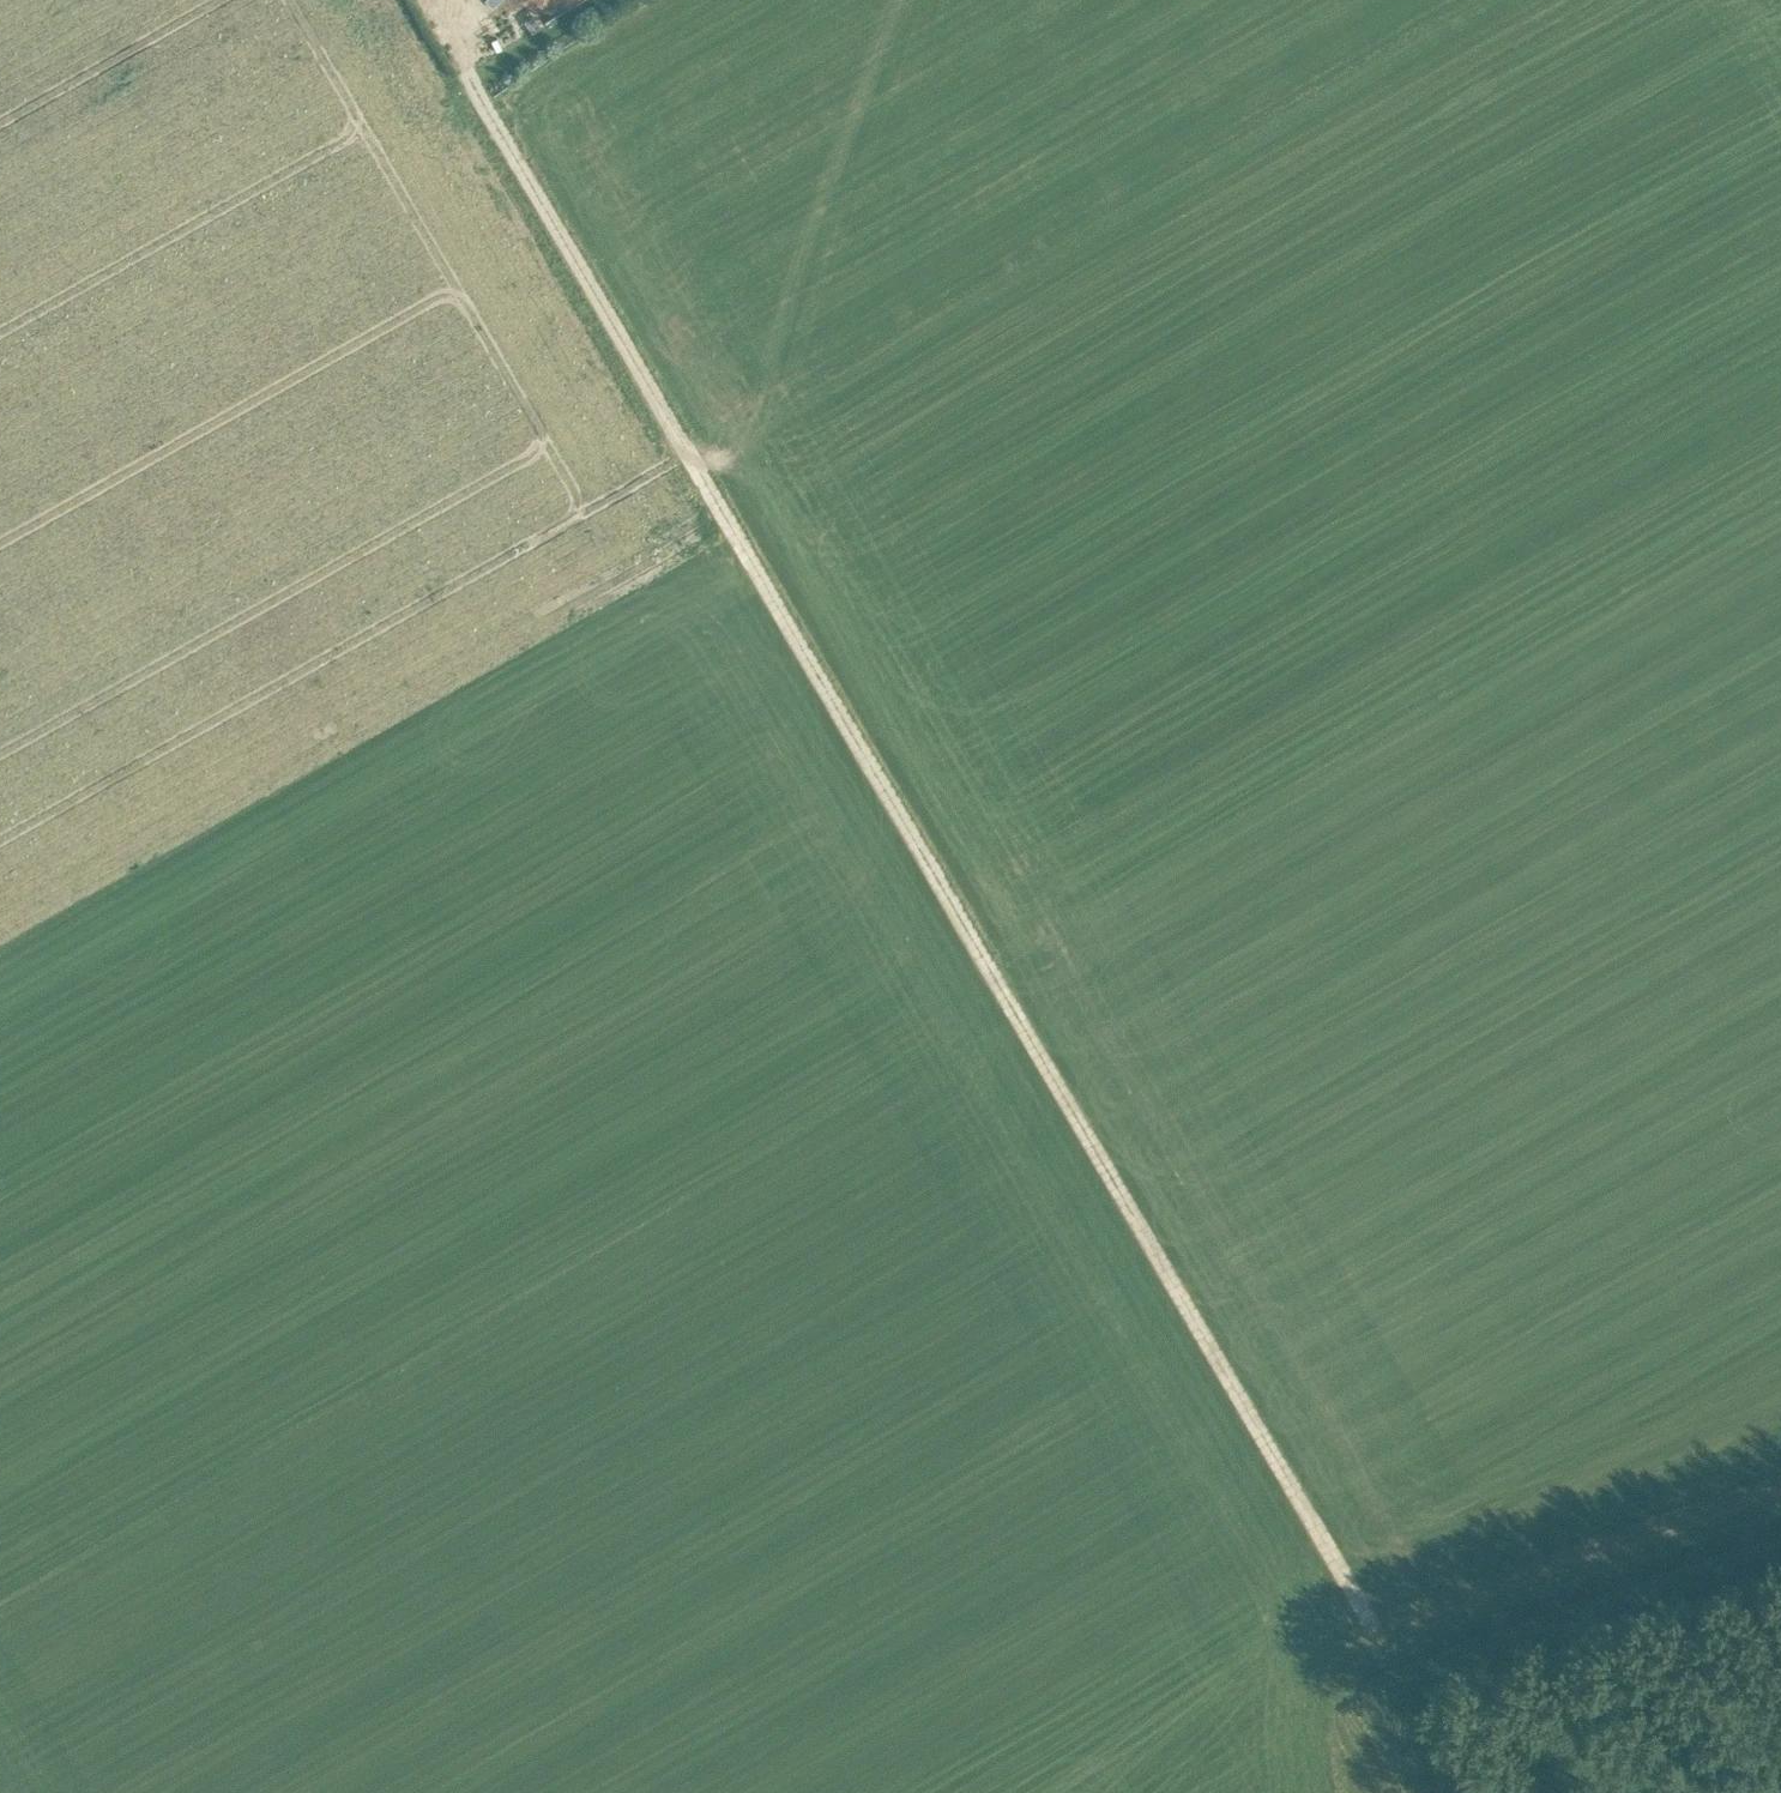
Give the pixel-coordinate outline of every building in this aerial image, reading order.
[(521,13),(525,28),(541,23),(536,8),(521,13)]
